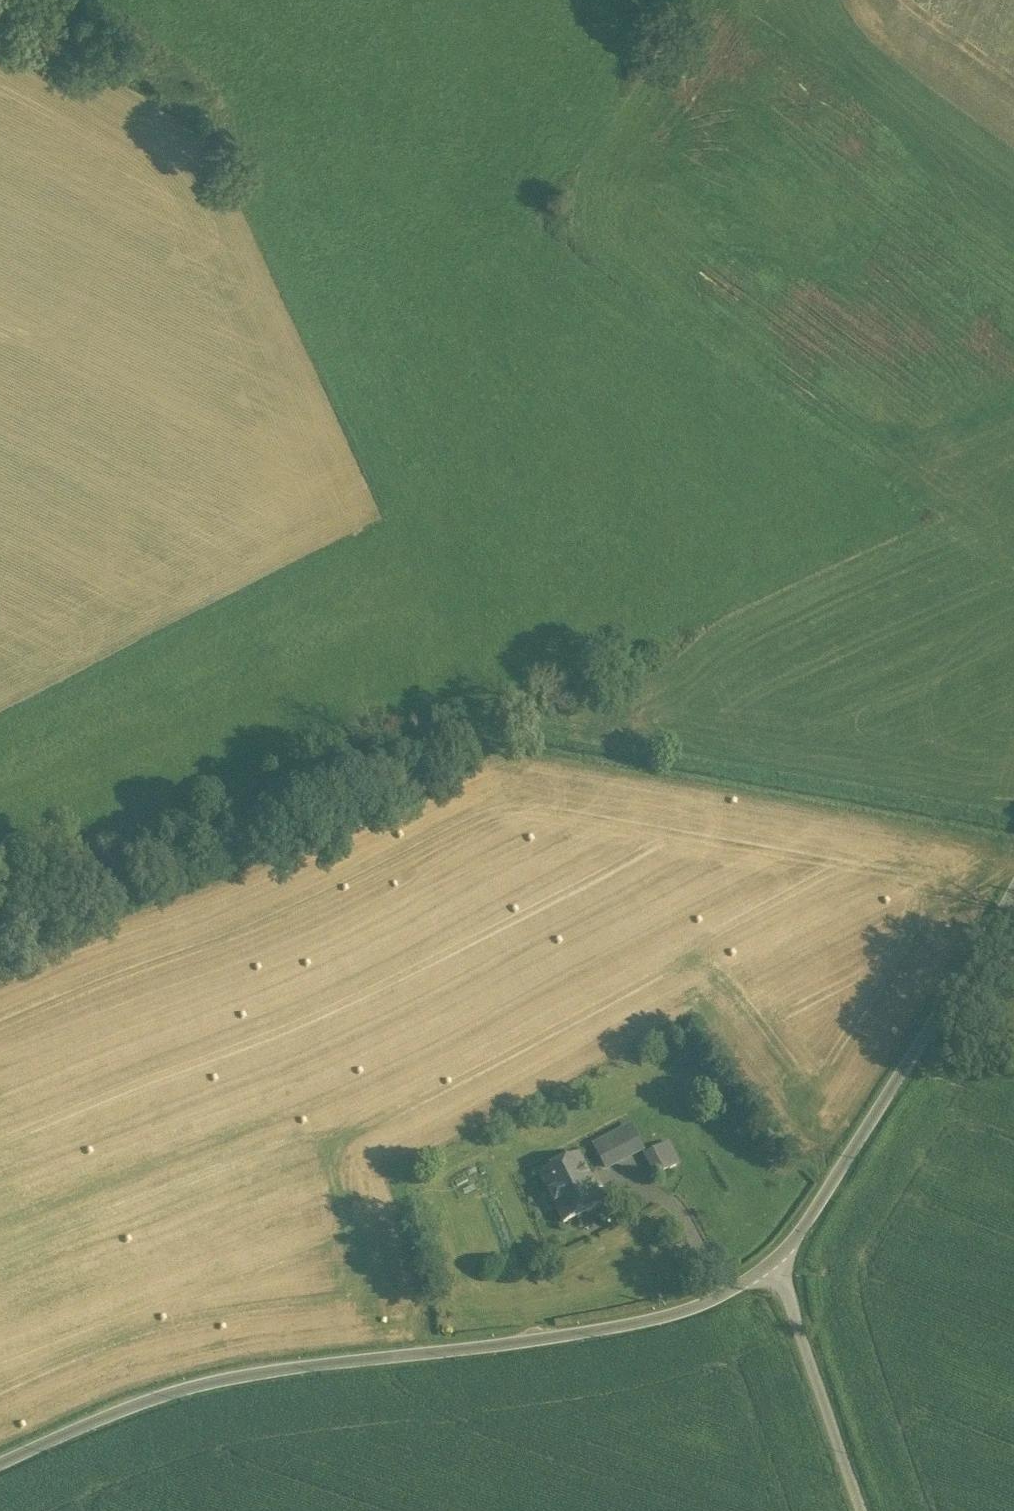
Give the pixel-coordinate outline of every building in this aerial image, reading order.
[(599,1145),(610,1167),(629,1157),(618,1136),(599,1145)] [(599,1145),(588,1151),(599,1172),(610,1167),(599,1145)] [(590,1176),(599,1172),(588,1151),(580,1157),(590,1176)] [(652,1156),(634,1165),(644,1183),(662,1174),(652,1156)] [(580,1157),(542,1176),(565,1223),(605,1204),(590,1176),(580,1157)]
